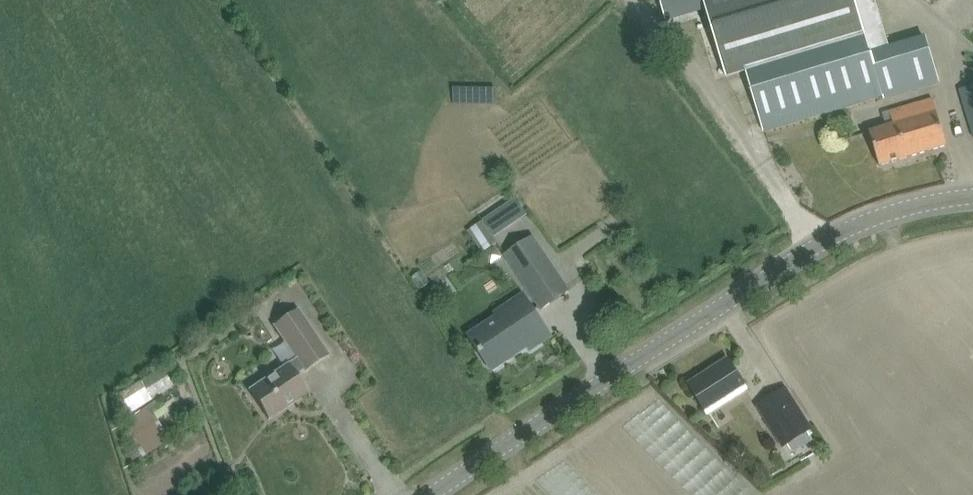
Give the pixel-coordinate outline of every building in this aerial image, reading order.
[(875,0),(658,0),(664,20),(701,9),(724,77),(743,70),(764,131),(939,82),(925,37),(888,45),(875,0)] [(505,109),(505,86),(460,86),(460,109),(505,109)] [(972,135),(972,86),(959,90),(972,135)] [(933,100),(890,112),(882,115),(886,128),(870,132),(880,166),(947,146),(933,100)] [(496,242),(494,238),(528,216),(516,198),(482,221),(467,231),(482,252),(496,242)] [(533,238),(532,236),(505,254),(506,256),(542,309),(569,291),(558,275),(533,238)] [(429,274),(419,281),(428,294),(438,287),(429,274)] [(551,337),(528,302),(524,295),(496,314),(498,317),(469,336),(482,354),(492,371),(528,348),(530,351),(551,337)] [(329,356),(318,339),(298,309),(274,325),(297,359),(249,390),(257,403),(268,419),(308,393),(295,374),(303,369),(305,372),(329,356)] [(691,388),(708,415),(747,390),(728,360),(713,369),(715,372),(691,388)] [(783,448),(812,430),(786,389),(758,407),(783,448)] [(158,421),(158,420),(168,412),(160,401),(150,408),(149,407),(122,425),(131,439),(158,421)]
